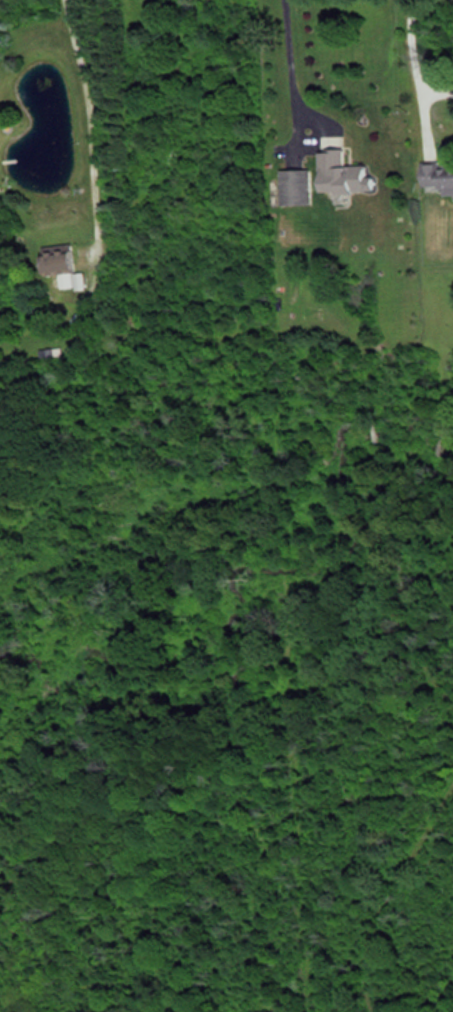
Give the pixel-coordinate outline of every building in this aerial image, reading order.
[(350,166),(350,150),(327,150),(327,192),(378,192),(378,166),(350,166)] [(425,194),(452,194),(452,163),(425,163),(425,194)] [(283,204),(313,204),(313,170),(283,170),(283,204)] [(81,270),(78,250),(47,253),(49,274),(62,273),(64,288),(75,286),(74,271),(81,270)]
